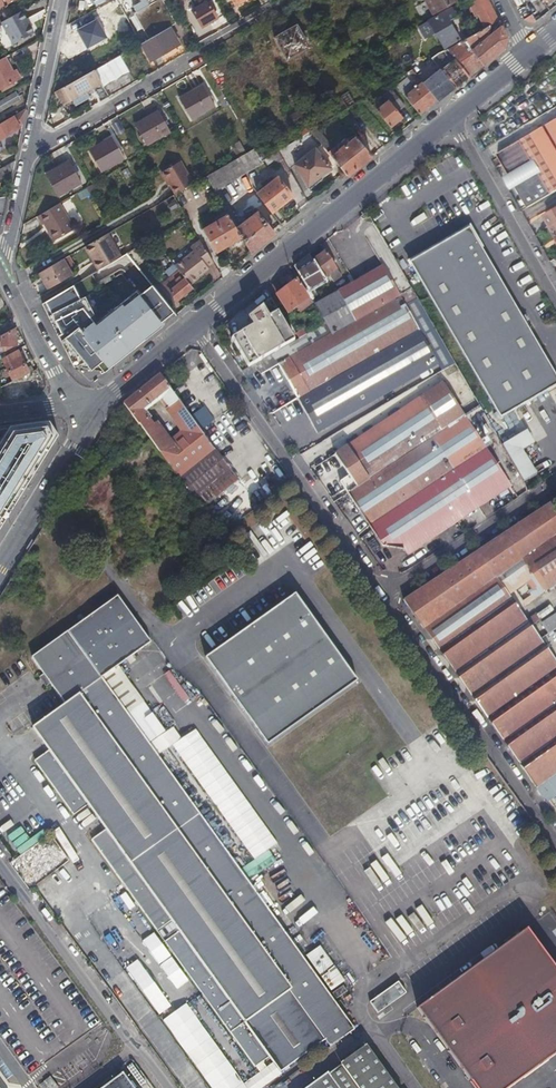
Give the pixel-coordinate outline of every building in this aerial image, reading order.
[(174,25),(168,15),(170,13),(166,6),(164,7),(160,1),(163,0),(146,0),(150,7),(138,13),(151,38),(170,27),(174,25)] [(458,1),(457,0),(427,0),(435,14),(458,1)] [(490,25),(498,20),(488,0),(471,0),(471,1),(468,3),(475,17),(478,16),(485,28),(490,25)] [(203,28),(217,20),(207,4),(193,11),(203,28)] [(443,50),(459,40),(449,22),(456,18),(450,7),(416,27),(424,40),(433,34),(443,50)] [(28,20),(22,10),(1,22),(14,45),(34,33),(30,24),(28,25),(26,21),(28,20)] [(308,48),(296,25),(288,30),(285,25),(278,29),(281,34),(274,38),(286,60),(308,48)] [(454,60),(469,77),(473,75),(506,48),(506,44),(507,42),(507,39),(501,26),(469,48),(467,44),(487,32),(490,28),(490,25),(485,28),(446,50),(454,60)] [(151,38),(140,44),(150,61),(179,44),(170,27),(151,38)] [(101,82),(103,86),(129,72),(120,55),(100,66),(94,70),(101,82)] [(4,58),(0,60),(0,89),(3,87),(5,90),(13,86),(12,83),(16,80),(4,58)] [(455,89),(469,77),(454,60),(440,72),(455,89)] [(94,70),(58,89),(65,102),(101,82),(94,70)] [(404,97),(418,114),(435,101),(421,84),(404,97)] [(215,105),(204,85),(180,98),(192,118),(215,105)] [(376,111),(389,127),(402,117),(397,111),(402,106),(390,91),(383,96),(388,101),(376,111)] [(0,102),(0,111),(13,103),(9,96),(0,102)] [(27,108),(0,123),(0,139),(18,129),(18,126),(23,124),(27,108)] [(170,131),(159,111),(135,124),(146,145),(170,131)] [(356,137),(370,155),(374,151),(343,112),(323,124),(316,128),(336,153),(356,137)] [(530,207),(555,193),(555,121),(499,153),(530,207)] [(301,137),(311,131),(312,130),(308,124),(297,130),(301,137)] [(311,131),(346,176),(357,168),(371,156),(370,155),(356,137),(336,153),(316,128),(312,130),(311,131)] [(100,171),(124,158),(113,137),(89,150),(100,171)] [(232,145),(238,157),(246,152),(239,140),(232,145)] [(262,161),(254,148),(246,152),(238,157),(247,173),(263,163),(262,161)] [(306,187),(330,169),(314,150),(290,168),(306,187)] [(269,168),(284,160),(279,151),(264,160),(269,168)] [(238,157),(209,174),(206,176),(215,191),(247,173),(238,157)] [(15,161),(6,166),(2,168),(0,169),(0,177),(2,176),(3,177),(12,172),(15,161)] [(82,181),(70,161),(47,174),(58,195),(82,181)] [(172,185),(177,193),(192,184),(179,162),(162,171),(170,186),(172,185)] [(257,192),(272,212),(293,196),(278,176),(257,192)] [(173,195),(181,209),(211,191),(203,177),(192,184),(177,193),(173,195)] [(241,237),(248,250),(251,254),(275,234),(257,212),(239,226),(225,201),(222,203),(228,215),(241,237)] [(59,202),(38,214),(42,222),(44,222),(54,238),(73,227),(59,202)] [(546,217),(555,233),(555,211),(546,217)] [(215,252),(241,237),(228,215),(202,230),(215,252)] [(502,419),(555,389),(555,373),(473,228),(413,262),(502,419)] [(98,269),(99,268),(119,256),(106,233),(84,246),(98,269)] [(207,267),(213,262),(198,238),(189,245),(192,249),(173,264),(190,284),(208,269),(207,267)] [(326,254),(313,264),(325,282),(338,272),(326,254)] [(313,264),(309,257),(294,270),(311,295),(327,285),(325,282),(313,264)] [(61,260),(37,273),(47,289),(70,275),(61,260)] [(176,298),(192,286),(190,284),(173,264),(169,267),(173,273),(163,281),(176,298)] [(382,268),(358,283),(335,296),(329,300),(344,329),(400,298),(382,268)] [(308,303),(300,290),(296,283),(277,294),(290,314),(308,303)] [(175,314),(151,284),(139,294),(136,290),(114,308),(116,311),(97,327),(89,316),(93,313),(84,296),(79,299),(72,285),(44,301),(50,314),(47,315),(61,342),(64,341),(67,347),(64,348),(68,356),(71,355),(78,364),(83,362),(90,369),(97,364),(102,371),(104,371),(175,314)] [(344,329),(333,336),(326,324),(301,339),(296,342),(251,369),(245,373),(249,380),(262,373),(265,377),(282,367),(301,402),(422,334),(408,311),(400,298),(344,329)] [(422,334),(301,402),(325,445),(381,414),(373,401),(378,398),(381,403),(412,384),(409,380),(420,373),(438,363),(446,376),(460,369),(422,303),(408,311),(422,334)] [(234,339),(251,369),(296,342),(273,304),(244,322),(248,330),(234,339)] [(17,351),(14,329),(0,336),(0,359),(17,351)] [(13,380),(29,372),(21,356),(5,364),(13,380)] [(420,373),(409,380),(412,384),(423,378),(420,373)] [(161,375),(127,404),(180,475),(216,449),(196,423),(185,431),(171,440),(158,423),(155,425),(144,409),(160,397),(171,389),(161,375)] [(509,481),(443,386),(337,456),(350,474),(339,480),(386,549),(406,552),(509,481)] [(185,431),(196,423),(171,389),(160,397),(185,431)] [(42,422),(17,426),(8,440),(4,437),(0,444),(0,446),(3,448),(0,452),(0,521),(9,506),(13,507),(30,480),(27,478),(53,435),(47,426),(43,427),(42,422)] [(553,504),(506,535),(404,604),(488,721),(555,677),(555,646),(516,589),(542,571),(555,592),(555,509),(553,504)] [(297,594),(205,657),(266,746),(358,683),(297,594)] [(326,1040),(332,1048),(358,1029),(138,736),(97,682),(145,644),(115,602),(110,600),(27,663),(60,707),(28,732),(42,754),(29,765),(69,818),(82,807),(101,833),(88,844),(154,934),(167,924),(173,932),(161,942),(254,1069),(270,1058),(282,1074),(326,1040)] [(488,721),(549,806),(555,801),(555,677),(488,721)] [(418,1007),(475,1087),(504,1087),(555,1051),(555,968),(529,929),(418,1007)] [(355,993),(331,960),(317,969),(343,1002),(355,993)] [(372,1000),(381,1013),(409,993),(400,980),(372,1000)] [(369,1044),(309,1087),(401,1087),(369,1044)] [(120,1073),(100,1087),(131,1087),(120,1073)]
